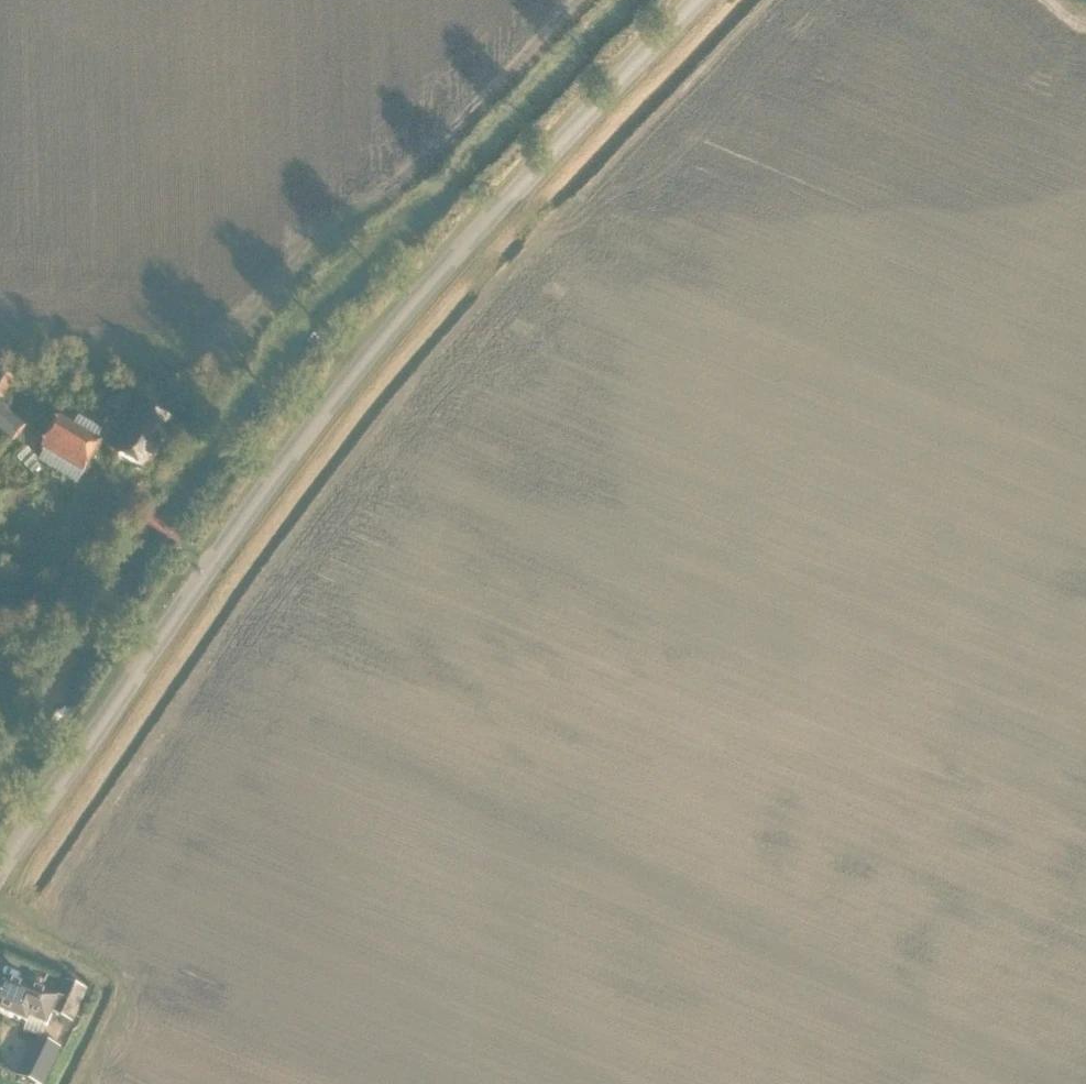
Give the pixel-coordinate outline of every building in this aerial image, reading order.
[(20,379),(4,371),(0,379),(0,393),(10,398),(20,379)] [(132,402),(119,394),(110,409),(123,416),(132,402)] [(145,473),(174,424),(148,409),(147,411),(133,403),(107,448),(121,456),(119,458),(145,473)] [(14,443),(26,428),(0,406),(0,431),(14,443)] [(42,462),(80,484),(104,442),(61,417),(42,449),(47,452),(42,462)] [(23,988),(2,979),(0,985),(0,1011),(46,1030),(53,1014),(74,1023),(87,990),(67,982),(61,998),(25,983),(23,988)] [(20,1079),(30,1083),(45,1083),(61,1050),(39,1039),(20,1079)]
